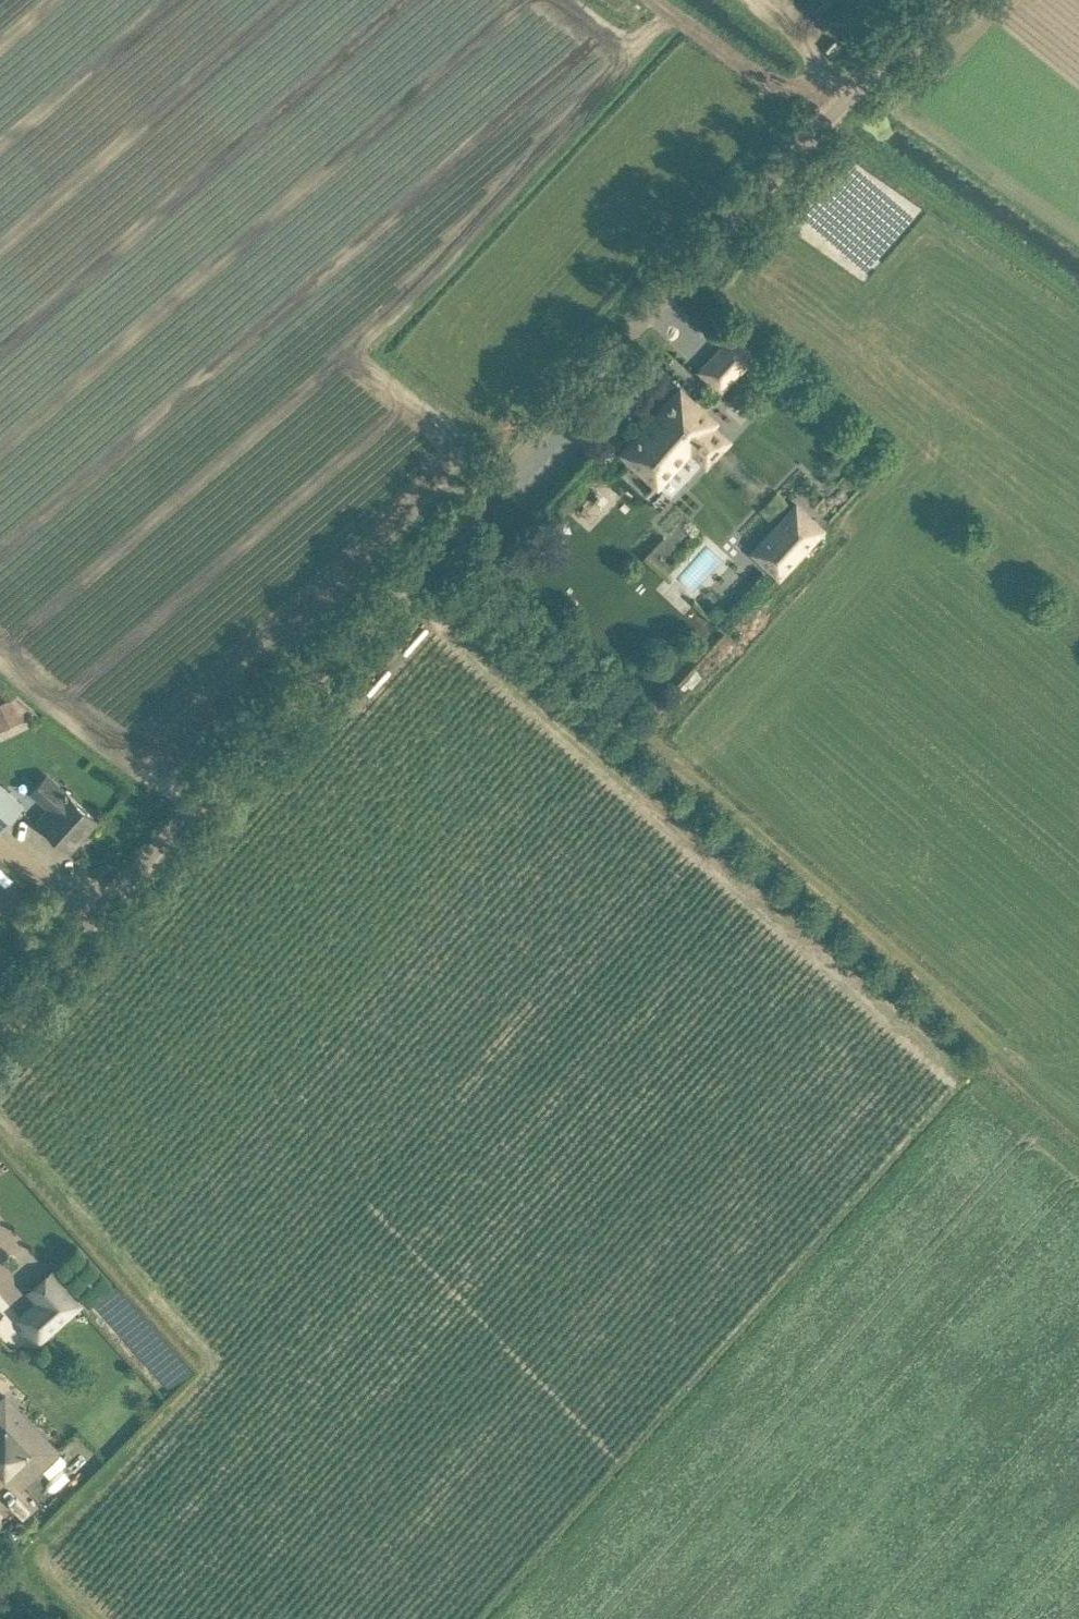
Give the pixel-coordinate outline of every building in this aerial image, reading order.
[(732,333),(700,369),(722,389),(754,353),(732,333)] [(783,363),(775,371),(784,379),(791,371),(783,363)] [(717,420),(681,386),(649,421),(648,420),(647,421),(648,422),(641,429),(640,428),(639,429),(640,430),(622,450),(658,484),(672,470),(673,471),(676,468),(674,466),(691,448),(706,462),(728,439),(712,425),(717,420)] [(824,528),(797,502),(752,550),(779,576),(824,528)] [(0,704),(0,725),(1,728),(34,712),(24,692),(0,704)] [(7,736),(31,724),(27,716),(3,729),(7,736)] [(46,806),(36,817),(70,847),(87,830),(84,827),(95,815),(48,773),(31,791),(46,806)] [(23,805),(0,784),(0,830),(23,805)] [(38,1343),(85,1302),(53,1266),(26,1289),(34,1300),(15,1317),(38,1343)] [(60,1450),(21,1410),(12,1419),(0,1406),(0,1465),(21,1487),(60,1450)] [(64,1448),(73,1458),(87,1444),(78,1435),(64,1448)]
